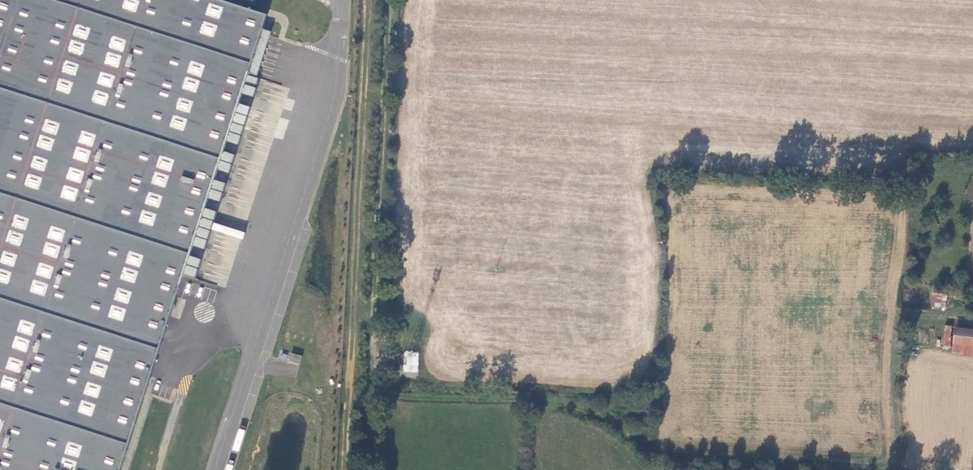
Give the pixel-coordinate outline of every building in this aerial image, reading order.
[(267,17),(213,0),(0,0),(0,469),(121,469),(267,17)] [(946,309),(947,293),(931,292),(930,307),(946,309)] [(951,348),(950,353),(972,356),(972,329),(944,326),(942,347),(951,348)] [(402,372),(418,372),(418,352),(403,351),(402,372)] [(290,352),(287,361),(299,364),(302,355),(290,352)]
